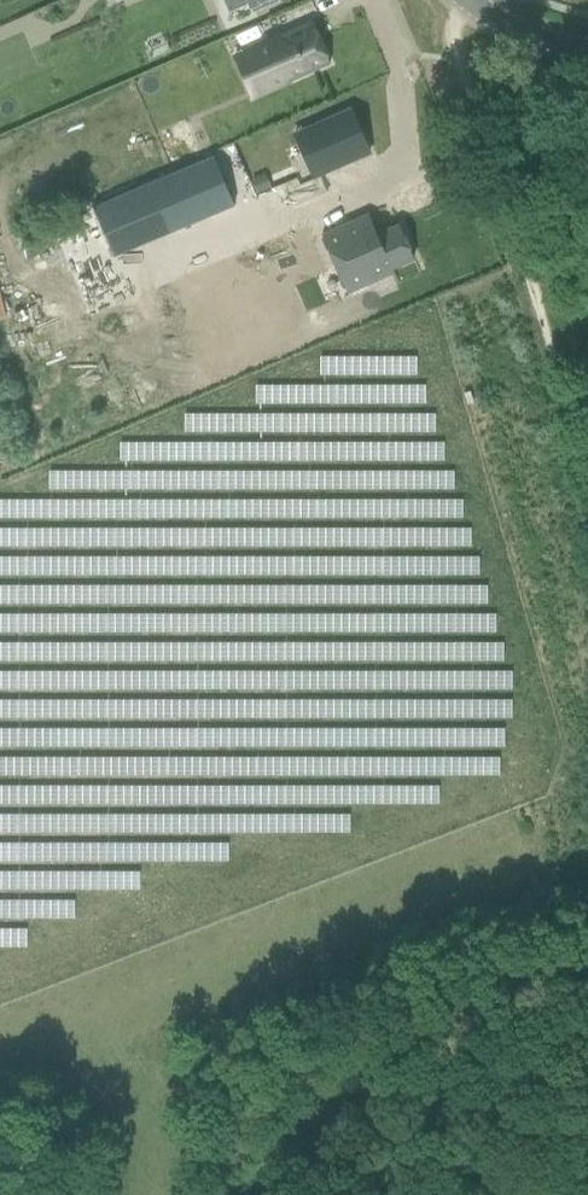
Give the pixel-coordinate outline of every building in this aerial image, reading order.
[(248,3),(249,7),(251,12),(277,0),(246,0),(248,3)] [(267,44),(252,50),(269,89),(329,62),(311,22),(266,41),(267,44)] [(345,111),(301,130),(317,168),(333,161),(336,167),(369,153),(361,131),(355,134),(345,111)] [(213,158),(147,185),(167,235),(233,207),(213,158)] [(265,172),(251,179),(251,181),(257,193),(271,187),(266,174),(265,172)] [(369,215),(325,235),(350,290),(392,271),(391,266),(413,256),(398,225),(378,235),(369,215)]
